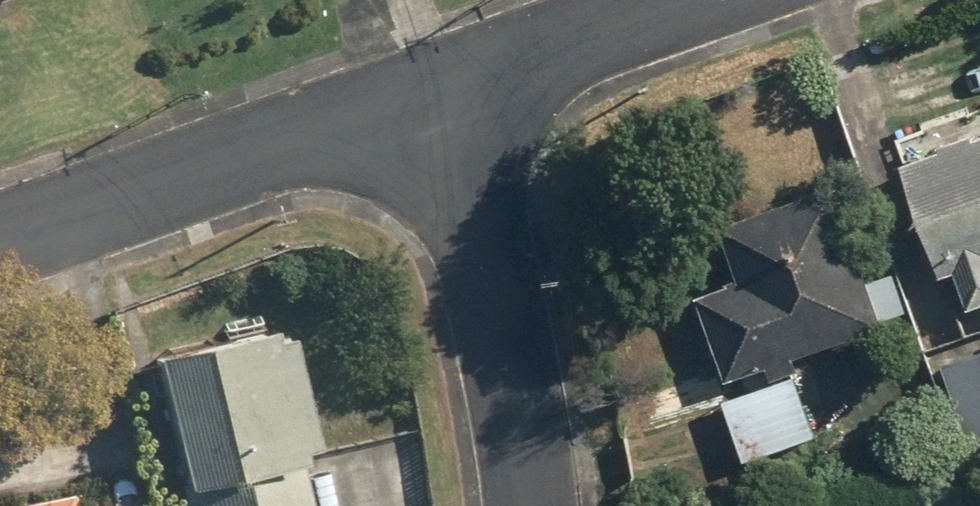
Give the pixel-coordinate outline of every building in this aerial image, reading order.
[(957,274),(979,265),(979,143),(916,167),(957,274)] [(684,240),(731,380),(891,327),(844,187),(684,240)] [(151,359),(191,505),(317,505),(306,467),(337,458),(298,315),(150,356),(151,359)] [(979,450),(979,350),(950,360),(979,450)] [(113,479),(0,502),(0,505),(119,505),(113,479)]
